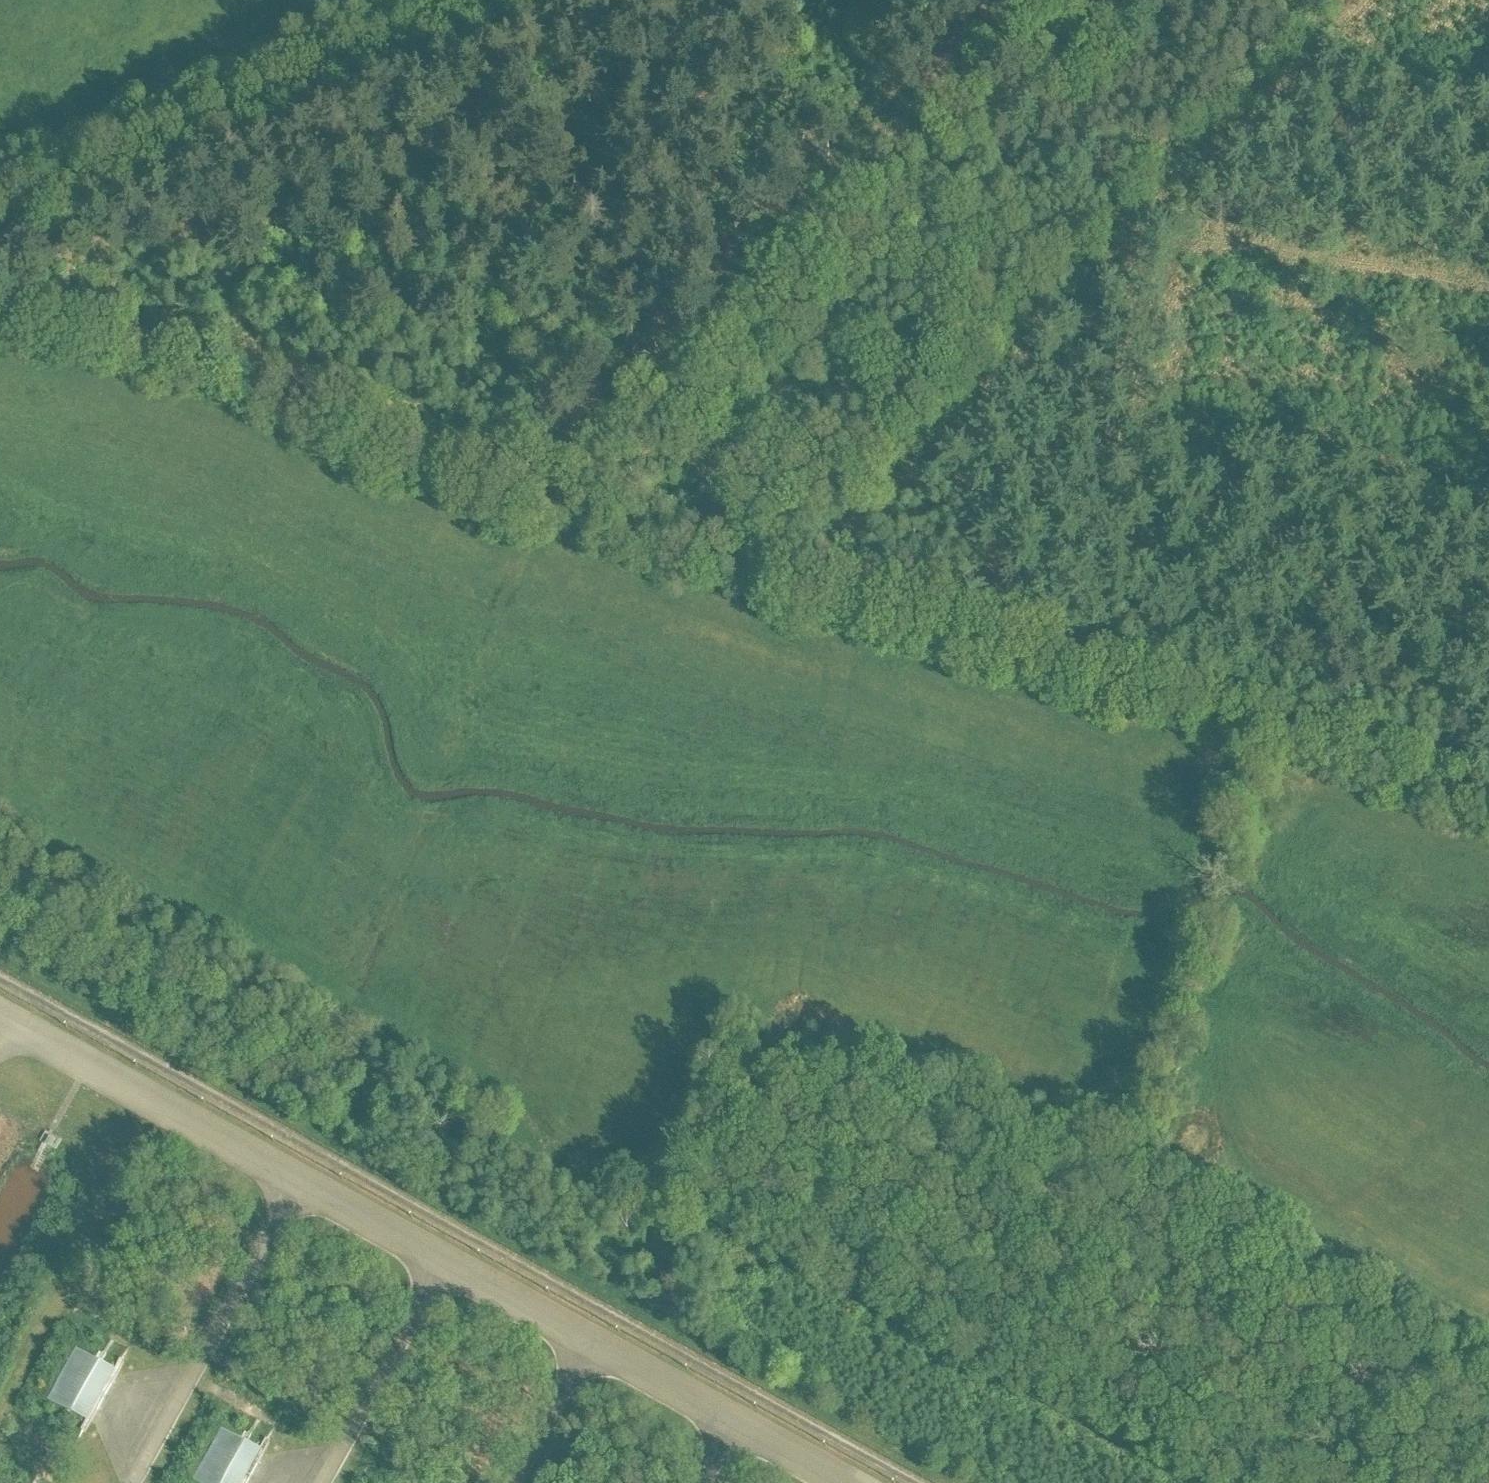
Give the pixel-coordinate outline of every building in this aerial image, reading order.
[(112,1371),(73,1349),(44,1401),(84,1422),(112,1371)] [(220,1430),(192,1482),(194,1482),(243,1482),(260,1452),(220,1430)]
